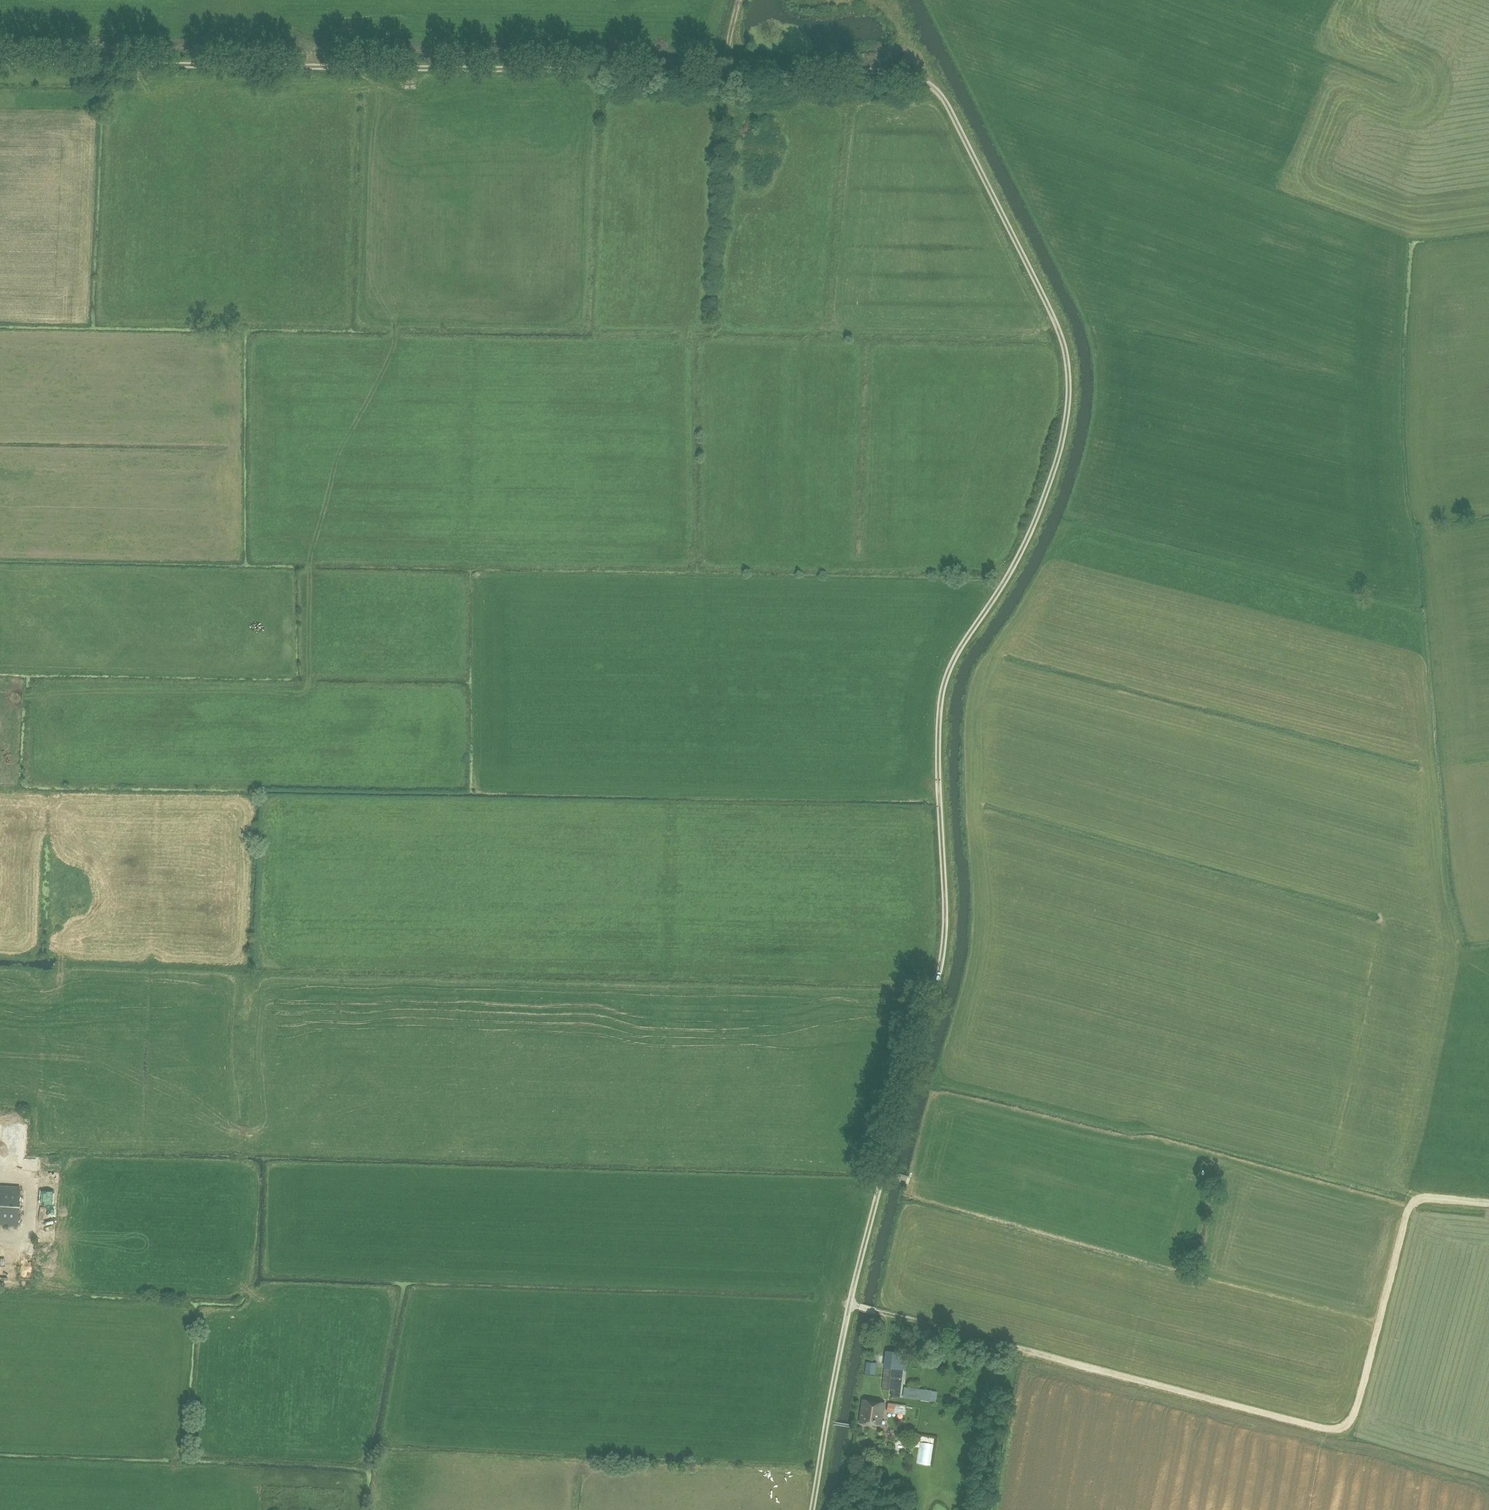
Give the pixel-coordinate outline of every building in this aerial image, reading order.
[(17,1226),(20,1187),(0,1186),(0,1225),(17,1226)] [(40,1220),(45,1208),(39,1206),(34,1217),(40,1220)] [(884,1367),(903,1369),(905,1370),(907,1353),(886,1350),(884,1367)] [(867,1361),(865,1373),(876,1375),(878,1363),(867,1361)] [(903,1369),(884,1367),(882,1388),(900,1390),(903,1369)] [(914,1394),(916,1385),(902,1383),(901,1392),(914,1394)] [(859,1422),(881,1425),(885,1402),(863,1399),(859,1422)] [(885,1400),(884,1409),(904,1411),(905,1402),(885,1400)] [(890,1460),(892,1453),(886,1451),(883,1458),(890,1460)]
